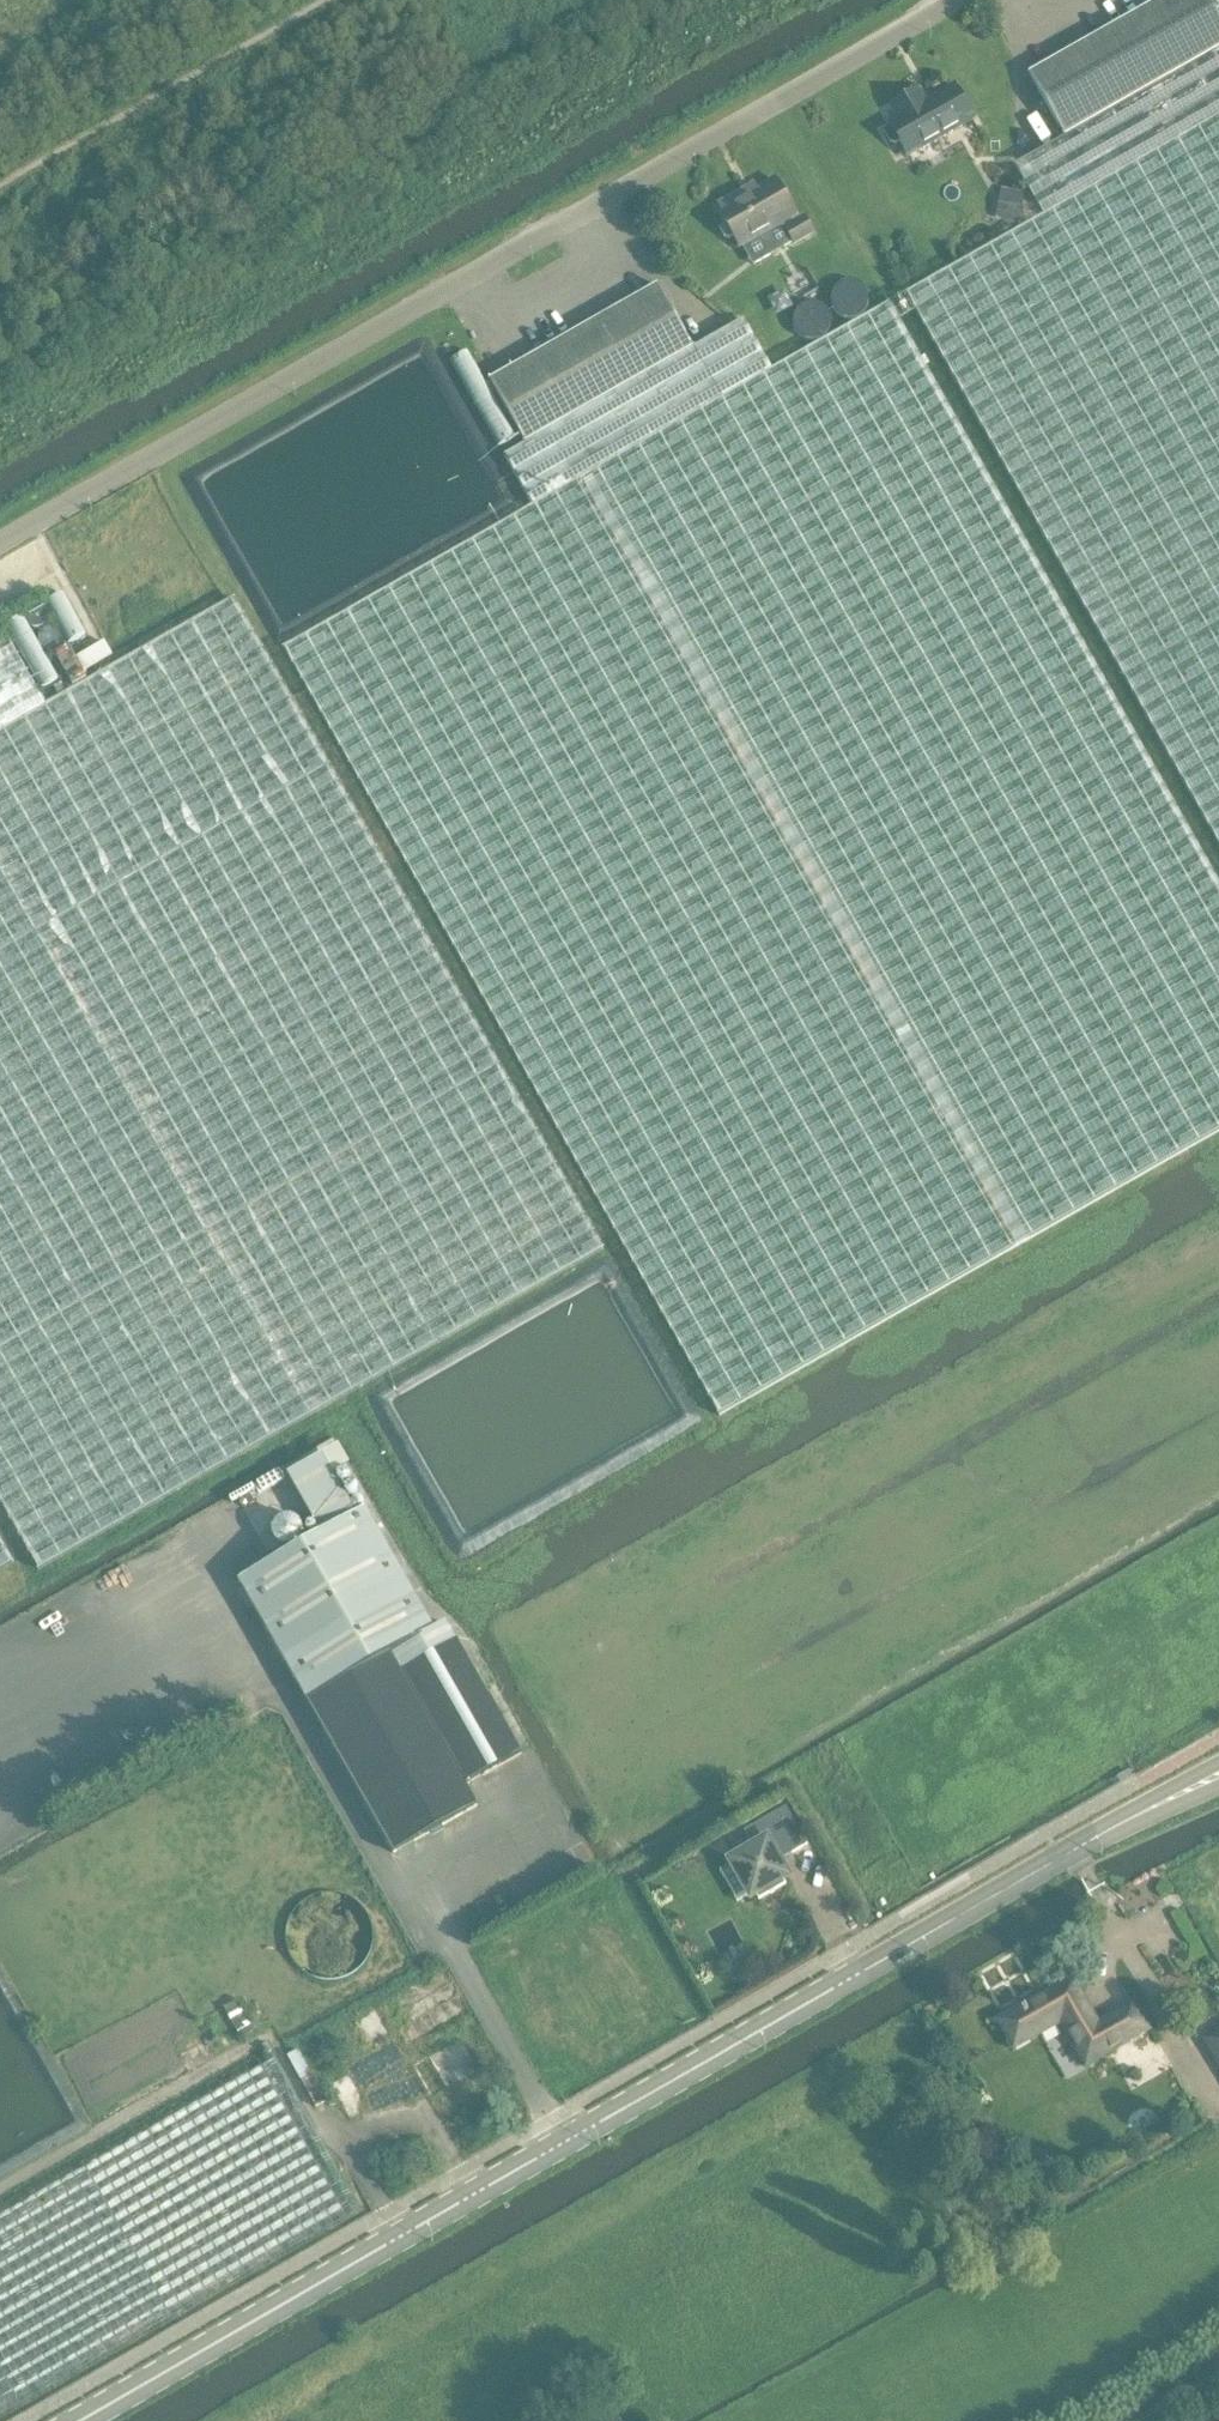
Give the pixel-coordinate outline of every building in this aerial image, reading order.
[(1208,0),(1160,0),(1029,75),(1065,138),(1015,166),(1044,216),(906,295),(1218,846),(1218,19),(1208,0)] [(954,88),(924,105),(917,92),(892,106),(900,119),(890,125),(892,127),(887,129),(886,134),(891,143),(896,144),(900,142),(908,155),(972,119),(954,88)] [(805,219),(799,222),(795,216),(796,216),(776,180),(743,199),(740,193),(719,205),(722,211),(719,212),(725,222),(721,225),(720,229),(724,238),(729,239),(733,237),(739,247),(783,223),(786,229),(794,244),(813,233),(805,219)] [(1001,189),(996,218),(1019,222),(1024,194),(1001,189)] [(693,349),(657,286),(489,382),(525,445),(504,457),(532,507),(283,649),(719,1416),(1218,1132),(1218,886),(889,304),(772,371),(743,321),(693,349)] [(39,1571),(603,1251),(233,600),(46,706),(8,640),(0,644),(0,1502),(39,1571)] [(73,685),(87,677),(68,645),(54,653),(73,685)] [(349,1467),(338,1447),(321,1457),(321,1456),(287,1475),(321,1534),(239,1581),(394,1854),(477,1807),(465,1786),(522,1754),(457,1641),(455,1642),(445,1625),(434,1631),(364,1509),(355,1515),(332,1476),(349,1467)] [(13,1564),(0,1542),(0,1571),(13,1564)] [(732,1864),(729,1866),(746,1896),(750,1894),(751,1897),(755,1895),(759,1901),(786,1885),(783,1879),(787,1877),(779,1862),(807,1845),(786,1807),(772,1816),(744,1831),(754,1848),(731,1861),(732,1864)] [(1086,2065),(1147,2030),(1133,2005),(1097,2025),(1072,1980),(999,2022),(1014,2047),(1060,2021),(1086,2065)] [(241,2039),(254,2031),(237,2001),(224,2008),(241,2039)] [(1207,2039),(1218,2058),(1218,2032),(1207,2039)] [(0,2217),(0,2416),(358,2210),(273,2061),(0,2217)] [(1057,2170),(1055,2165),(1045,2162),(1040,2163),(1038,2169),(1040,2174),(1050,2177),(1055,2176),(1057,2170)]
